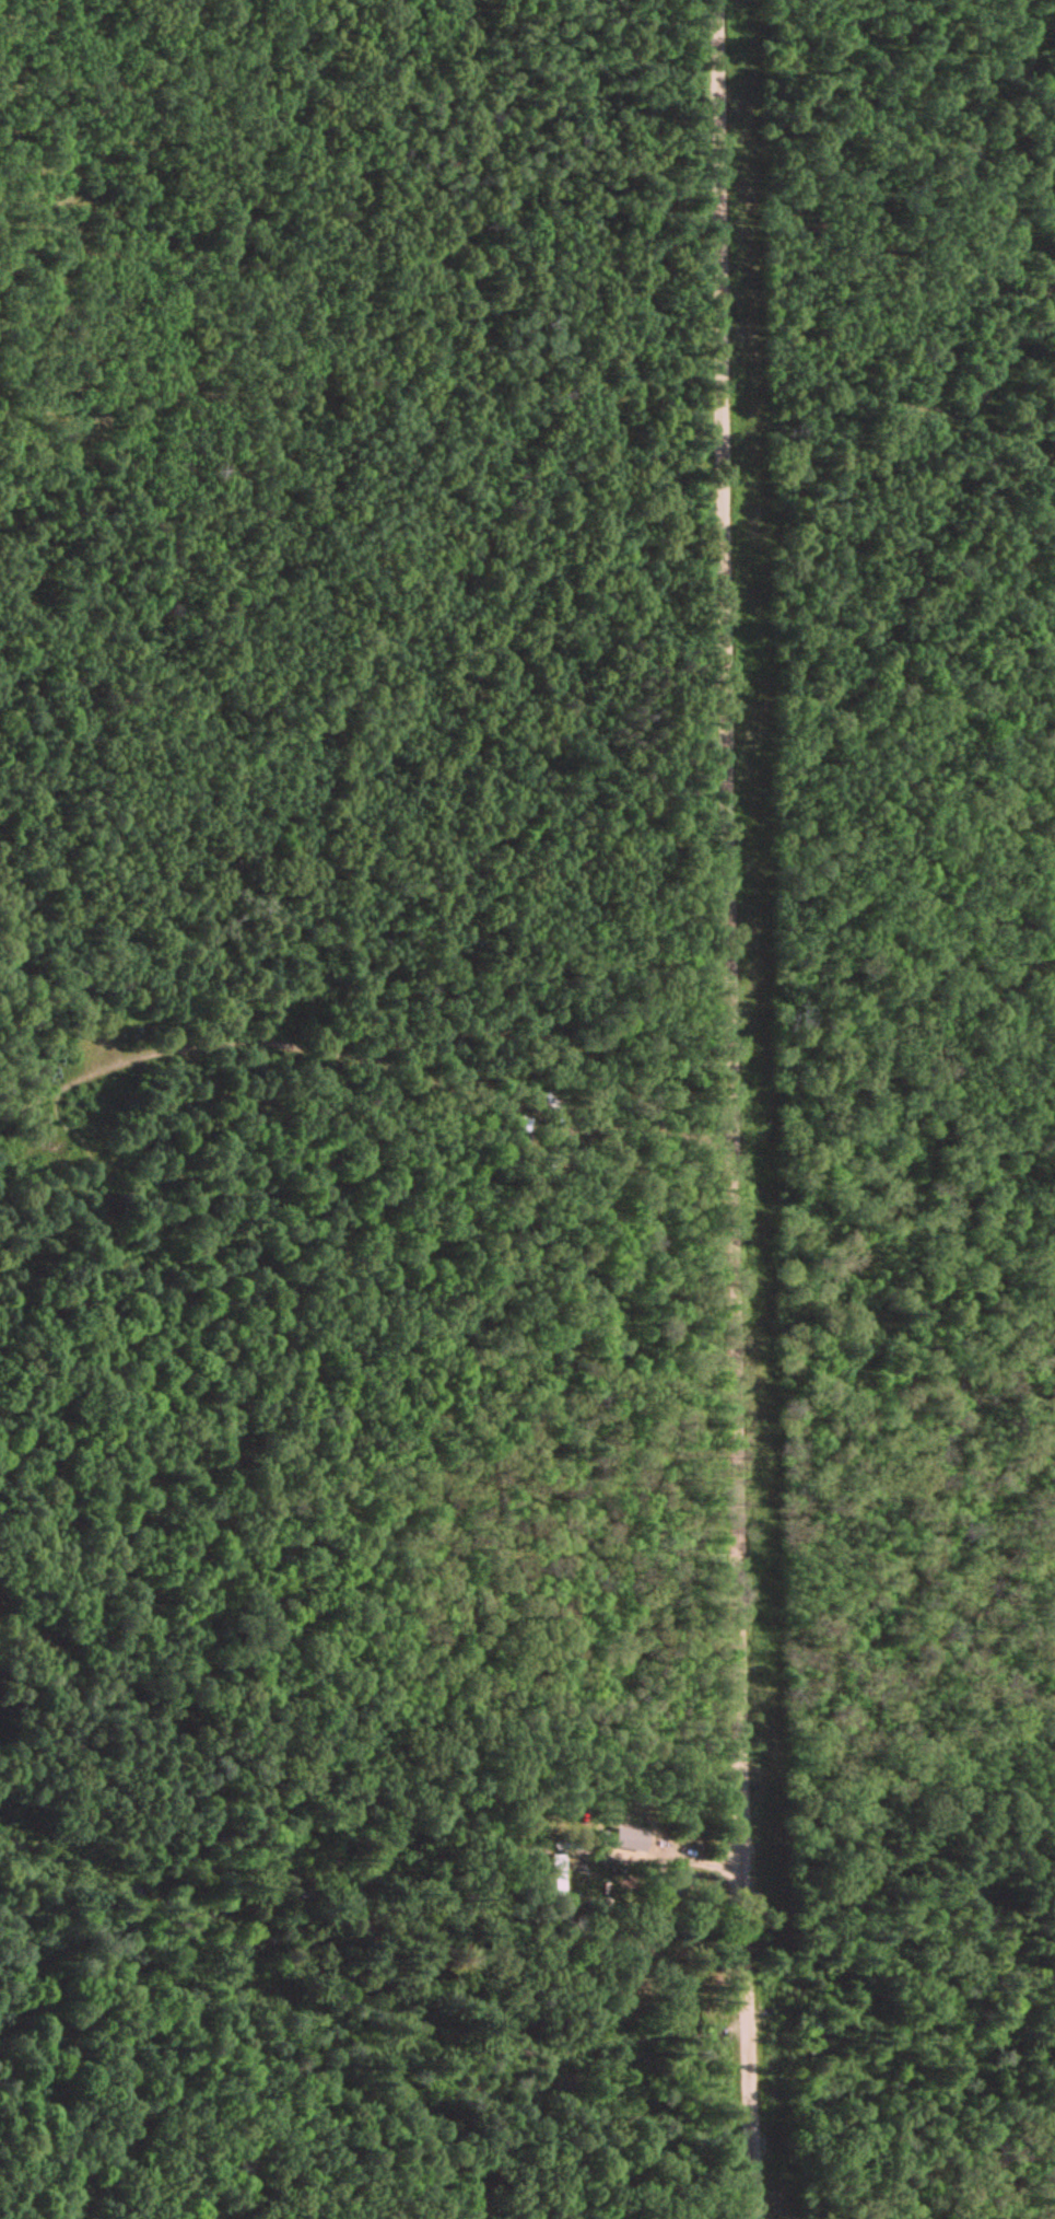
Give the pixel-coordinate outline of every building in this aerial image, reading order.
[(552,1889),(565,1889),(565,1851),(552,1851),(552,1889)]
